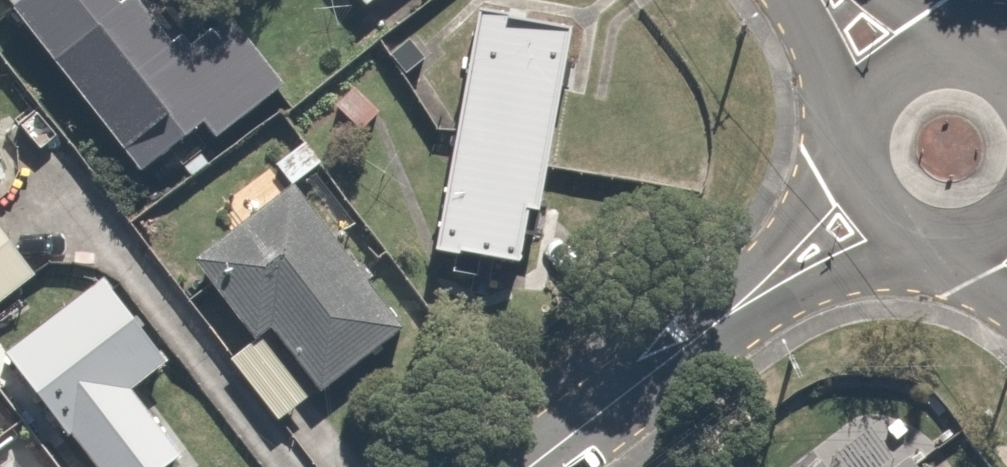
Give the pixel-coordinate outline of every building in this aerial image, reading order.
[(272,60),(226,0),(6,0),(133,166),(194,120),(203,132),(282,73),(272,60)] [(572,18),(485,2),(440,242),(527,259),(572,18)] [(13,170),(0,135),(0,174),(13,170)] [(290,177),(190,255),(250,332),(220,355),(272,423),(403,322),(290,177)] [(0,213),(0,297),(41,271),(0,213)] [(159,346),(97,266),(0,342),(0,344),(95,466),(126,466),(172,432),(125,372),(159,346)] [(0,449),(0,466),(62,466),(30,425),(0,449)] [(906,457),(893,466),(913,466),(906,457)]
